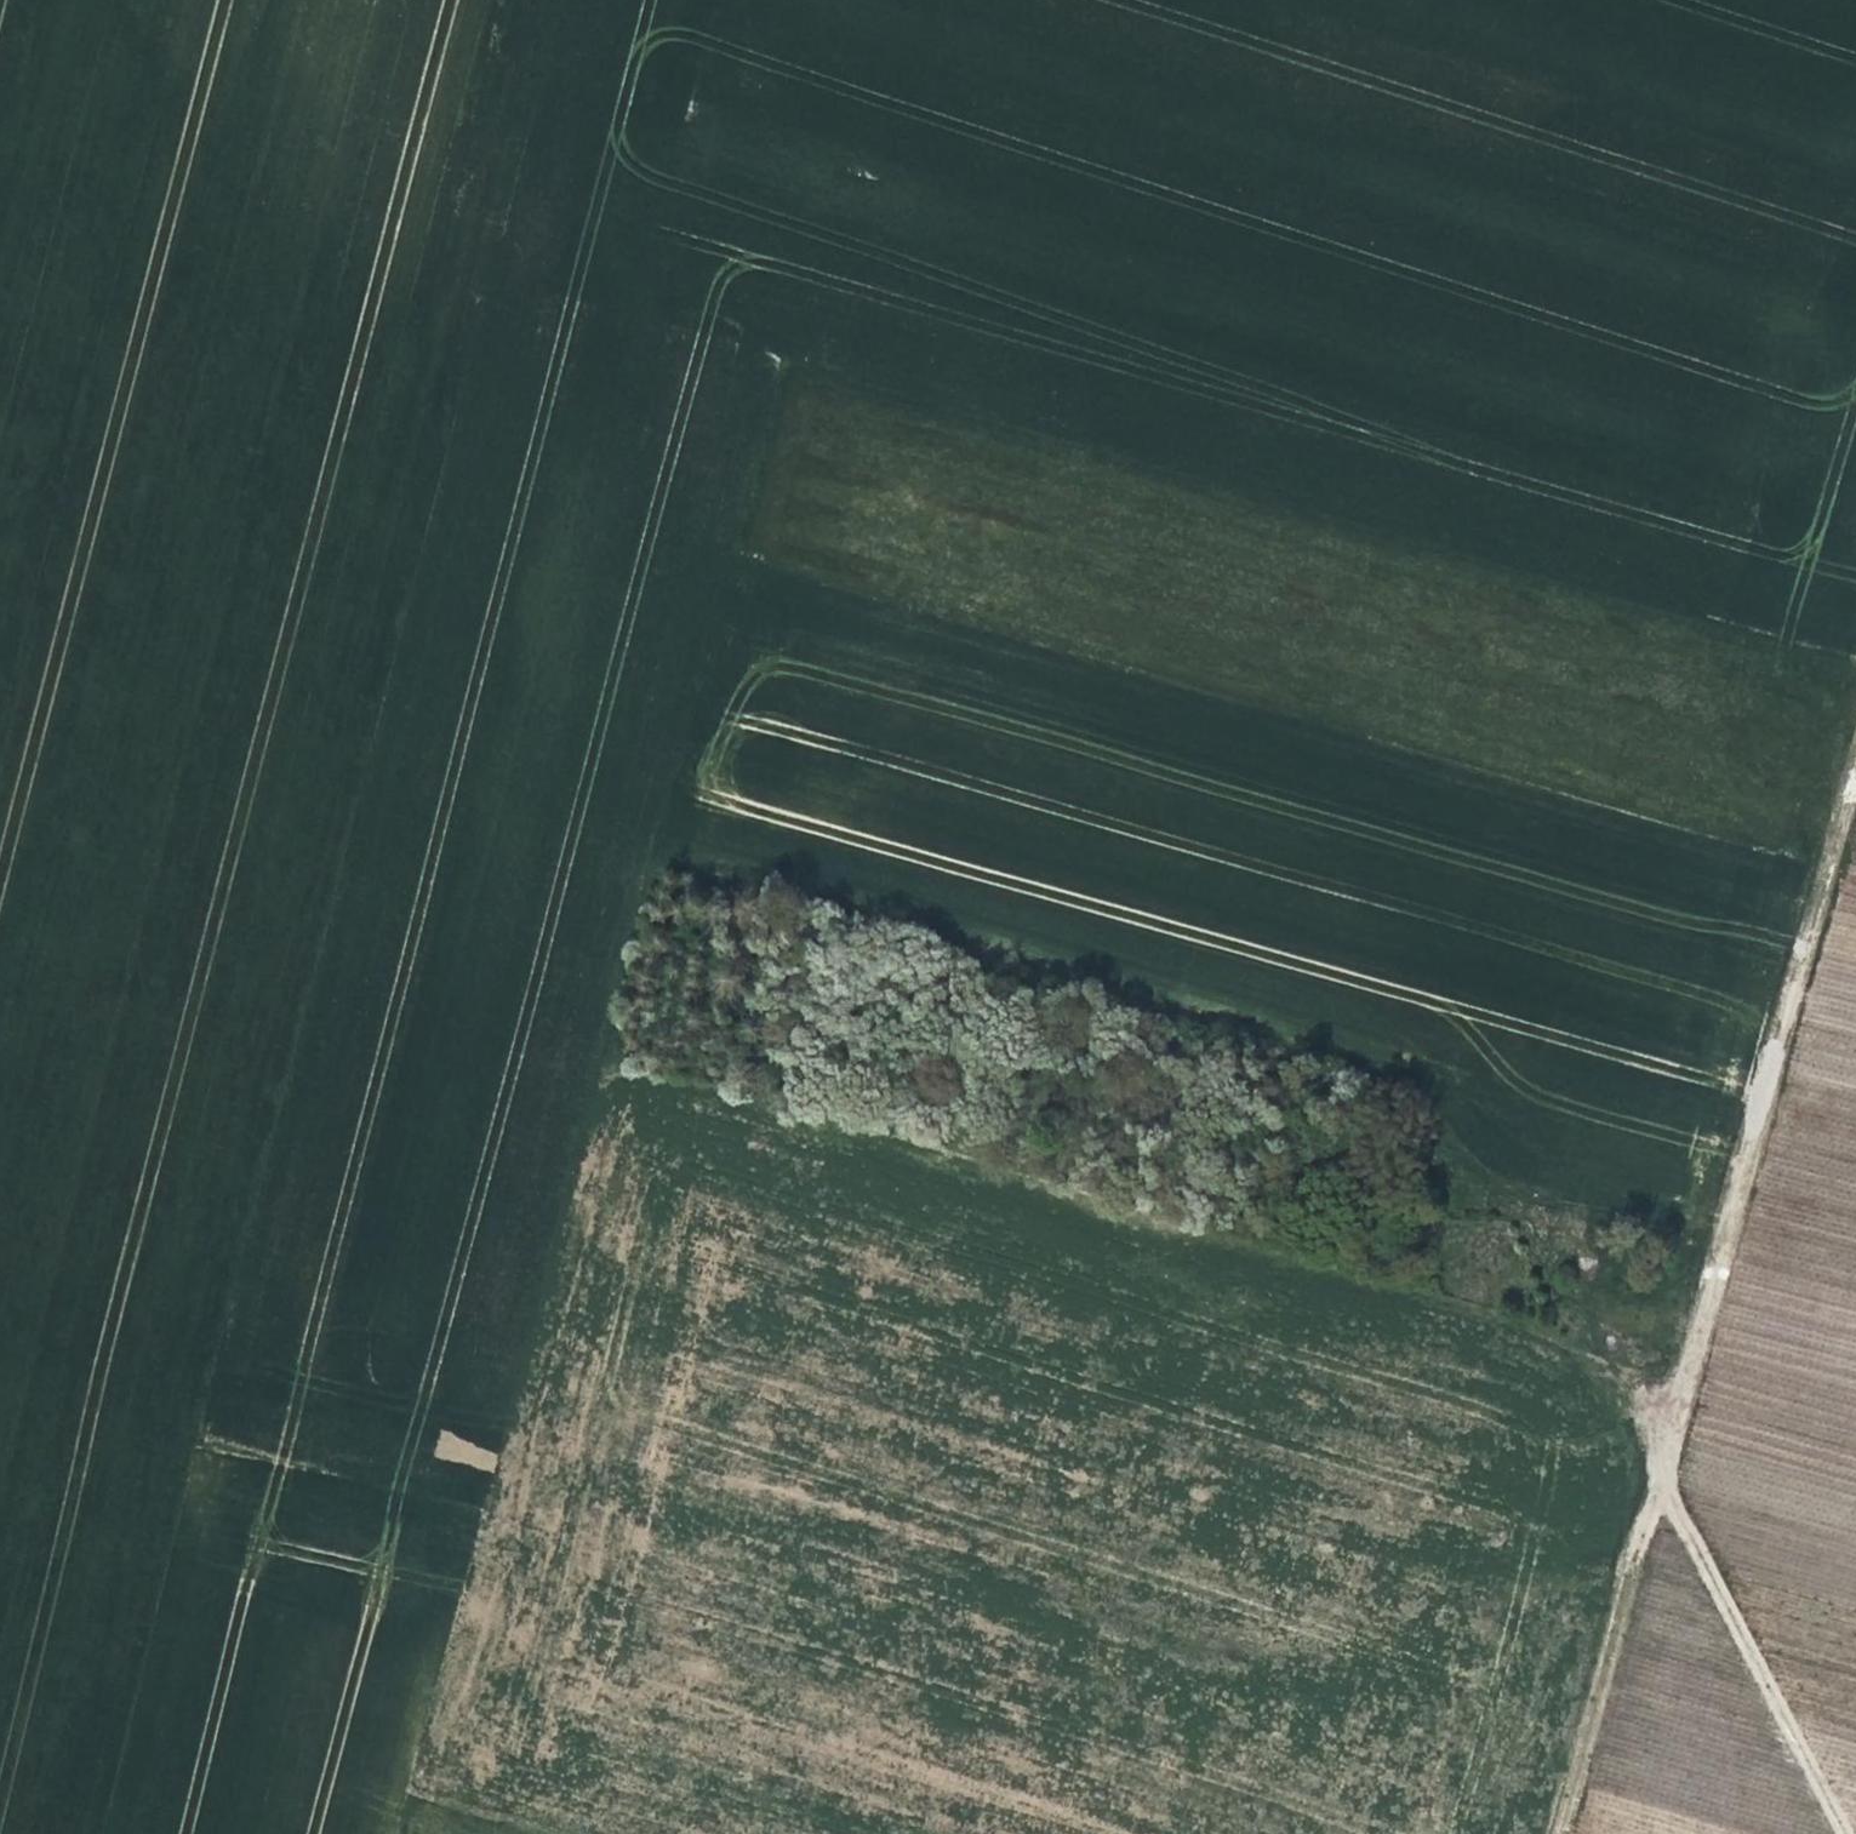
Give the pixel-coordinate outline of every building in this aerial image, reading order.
[(440,1435),(434,1455),(473,1466),(479,1445),(440,1435)]
